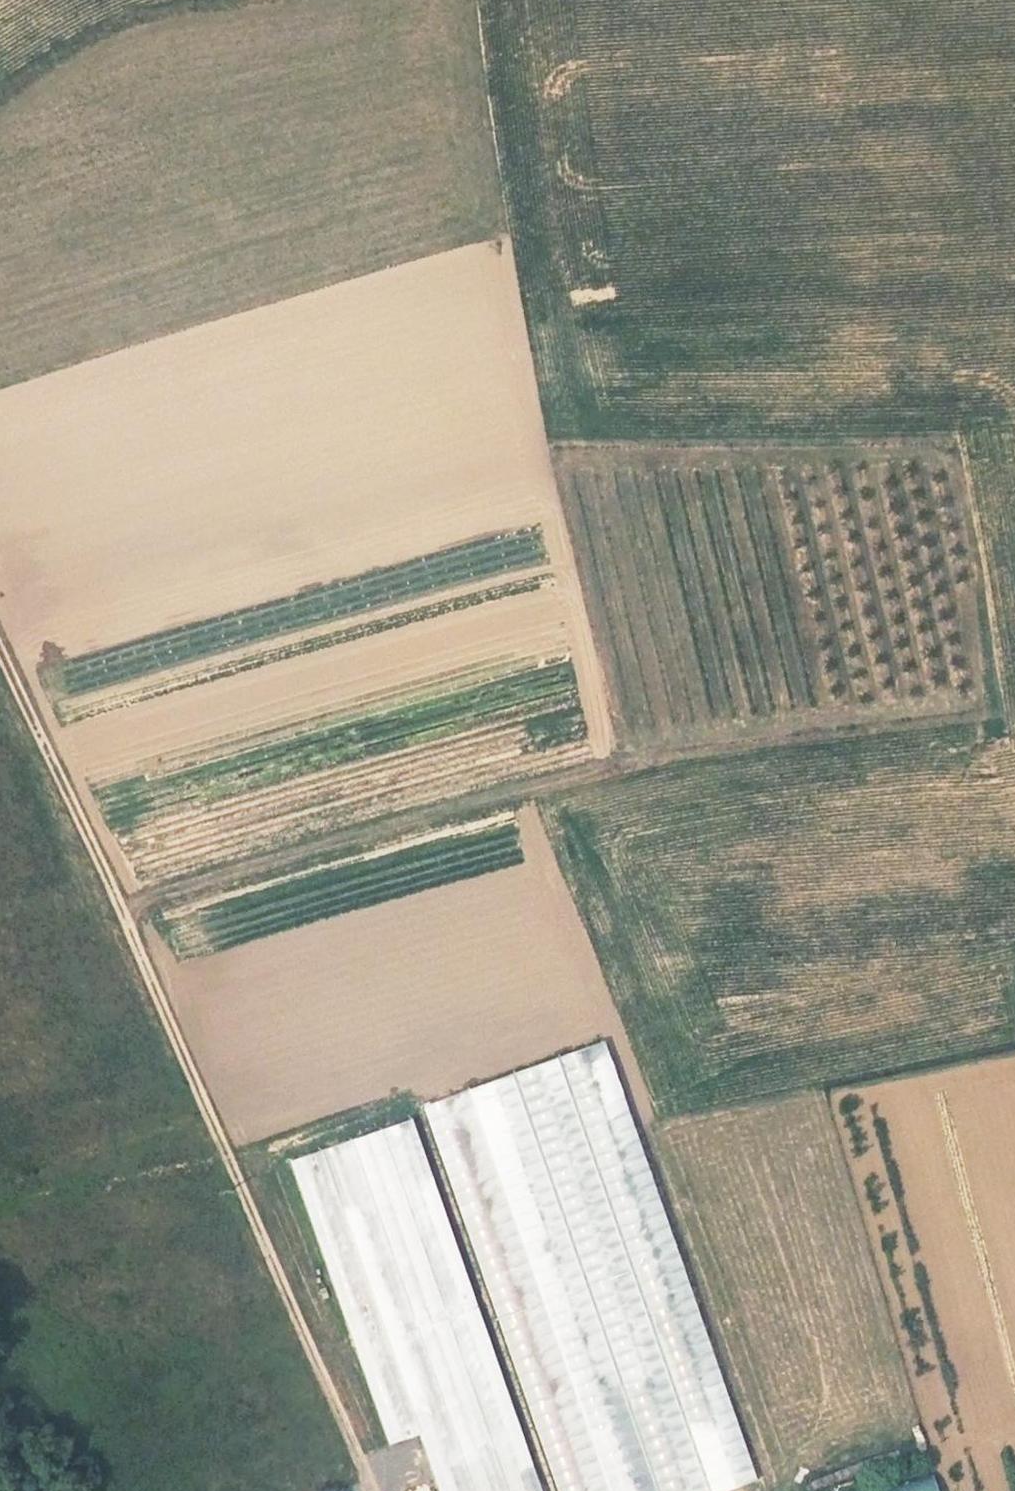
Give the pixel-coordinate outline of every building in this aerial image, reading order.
[(295,1156),(381,1446),(421,1435),(437,1490),(533,1490),(422,1118),(295,1156)] [(489,1156),(449,1168),(549,1490),(592,1490),(489,1156)] [(648,1162),(609,1175),(713,1490),(757,1490),(648,1162)] [(604,1179),(566,1191),(659,1490),(701,1490),(604,1179)] [(555,1187),(522,1196),(605,1490),(641,1490),(555,1187)] [(867,1490),(938,1490),(934,1474),(867,1490)]
